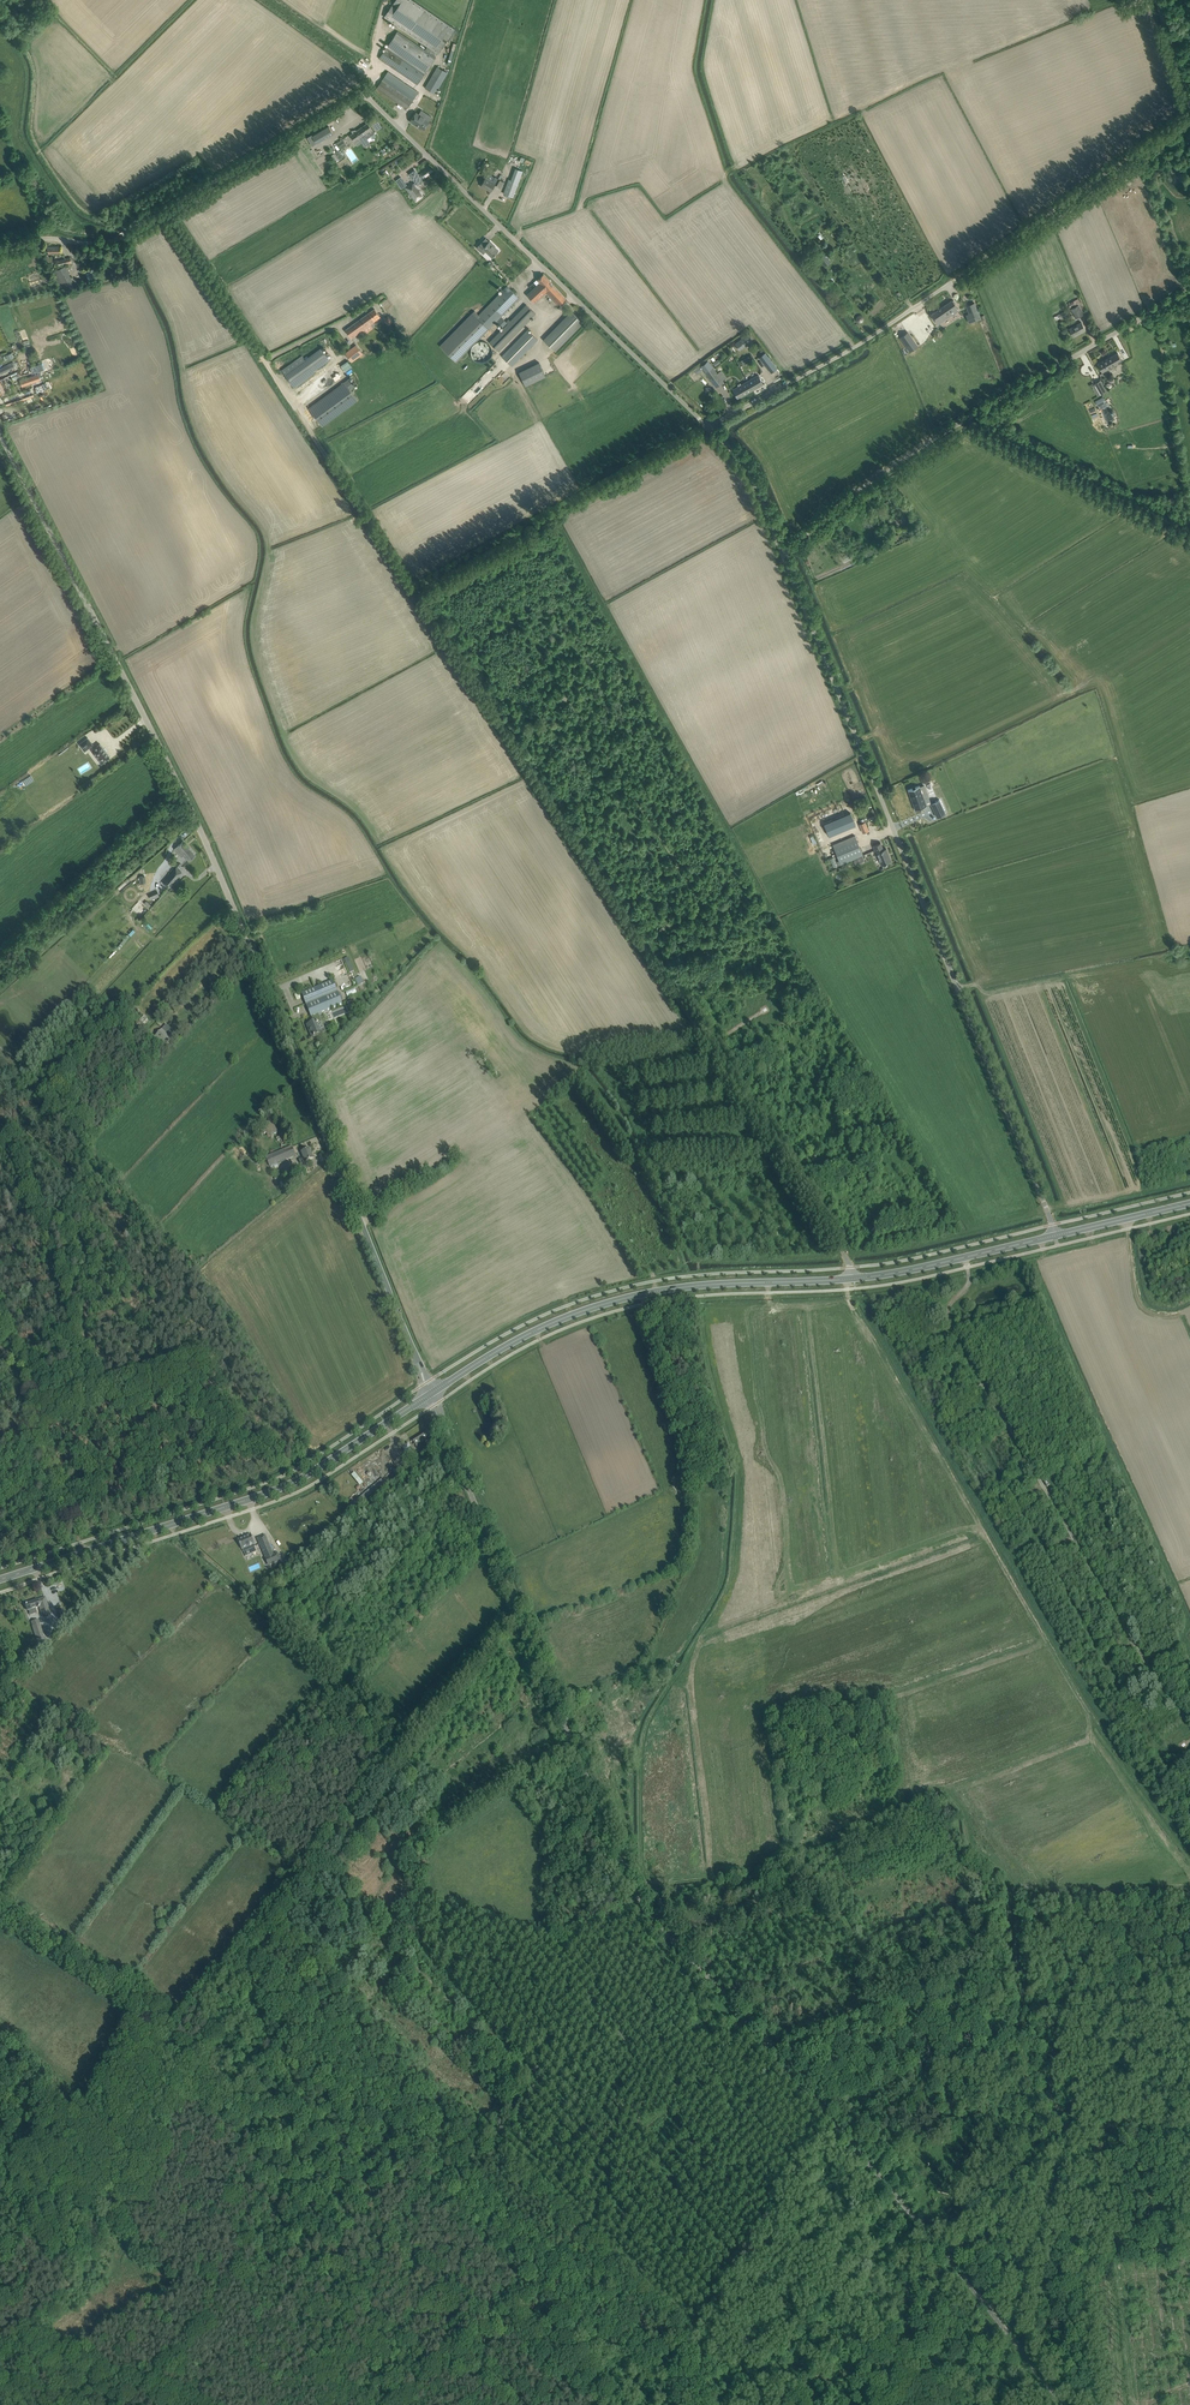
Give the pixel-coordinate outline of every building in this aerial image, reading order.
[(380,58),(418,84),(436,58),(436,57),(438,53),(439,54),(456,30),(413,0),(396,0),(385,16),(429,47),(426,51),(398,31),(380,58)] [(436,94),(448,72),(438,66),(425,88),(436,94)] [(388,71),(380,83),(377,88),(407,108),(410,103),(417,93),(416,92),(417,91),(388,71)] [(410,121),(419,127),(420,127),(424,129),(429,121),(416,112),(410,121)] [(381,127),(376,120),(372,123),(377,130),(381,127)] [(368,123),(360,128),(364,134),(364,135),(367,139),(367,138),(372,135),(375,133),(368,123)] [(334,133),(329,126),(313,137),(318,144),(334,133)] [(362,142),(367,139),(364,135),(364,134),(360,128),(356,131),(356,130),(351,131),(353,133),(350,135),(354,141),(359,138),(362,142)] [(348,145),(343,139),(337,143),(341,150),(348,145)] [(430,166),(425,169),(419,174),(421,176),(422,177),(424,179),(433,170),(430,166)] [(513,176),(511,180),(509,179),(504,193),(513,197),(522,171),(519,169),(516,177),(513,176)] [(421,178),(422,177),(421,176),(420,177),(417,173),(415,174),(414,173),(413,175),(412,176),(416,182),(413,183),(414,185),(417,183),(417,184),(422,180),(421,179),(421,178)] [(485,177),(483,181),(481,186),(491,192),(495,185),(501,188),(504,182),(495,177),(492,181),(485,177)] [(416,201),(423,197),(414,185),(413,183),(413,182),(406,187),(416,201)] [(492,257),(494,255),(498,250),(493,245),(493,244),(490,241),(485,245),(482,242),(477,247),(484,254),(486,251),(492,257)] [(831,261),(824,253),(818,258),(826,266),(831,261)] [(57,261),(58,266),(67,264),(68,265),(72,264),(70,257),(57,261)] [(66,266),(55,271),(64,289),(74,284),(66,266)] [(558,306),(565,298),(543,274),(537,280),(540,283),(527,295),(534,302),(545,292),(558,306)] [(509,319),(506,322),(501,316),(515,302),(519,298),(507,286),(506,287),(479,315),(474,311),(464,321),(481,337),(491,327),(497,321),(504,327),(501,330),(499,328),(497,331),(498,333),(489,342),(499,351),(507,343),(524,326),(533,316),(536,314),(526,304),(510,321),(509,319)] [(1082,311),(1085,310),(1078,298),(1068,304),(1070,307),(1075,305),(1076,306),(1071,308),(1076,318),(1084,314),(1082,311)] [(937,324),(951,315),(952,315),(958,311),(958,310),(956,307),(957,306),(955,304),(956,303),(954,300),(953,300),(953,301),(952,300),(931,315),(937,324)] [(968,305),(966,306),(969,313),(970,314),(969,314),(970,314),(972,313),(975,320),(981,318),(975,303),(968,305)] [(368,313),(375,321),(381,317),(374,308),(368,313)] [(1059,318),(1068,314),(1066,310),(1057,315),(1054,317),(1056,320),(1059,318)] [(571,311),(543,340),(555,351),(583,322),(571,311)] [(345,329),(349,334),(351,338),(375,321),(368,313),(345,329)] [(383,318),(375,324),(380,331),(381,330),(382,332),(389,326),(389,325),(393,322),(388,316),(384,319),(383,318)] [(464,321),(440,345),(457,362),(459,360),(481,337),(464,321)] [(1074,336),(1086,330),(1081,322),(1070,329),(1074,336)] [(538,340),(528,330),(502,356),(512,366),(538,340)] [(908,332),(901,337),(911,350),(918,345),(908,332)] [(745,336),(735,342),(736,344),(740,349),(750,343),(746,337),(745,336)] [(492,355),(493,352),(492,350),(491,347),(490,345),(487,343),(484,342),(481,341),(479,342),(477,343),(475,344),(473,346),(472,349),(471,352),(472,355),(473,358),(475,360),(477,361),(479,362),(481,363),(484,363),(487,361),(490,360),(491,357),(492,355)] [(363,353),(356,345),(345,353),(352,362),(363,353)] [(313,371),(330,359),(321,348),(305,360),(302,356),(282,370),(293,386),(293,385),(295,387),(314,373),(313,371)] [(765,353),(760,357),(759,358),(771,373),(777,368),(765,353)] [(1118,353),(1098,364),(1102,372),(1122,361),(1118,353)] [(1105,359),(1102,354),(1097,357),(1100,362),(1105,359)] [(741,360),(743,365),(752,361),(749,356),(741,360)] [(345,371),(352,366),(347,360),(340,365),(345,371)] [(0,368),(0,374),(15,367),(13,362),(0,368)] [(69,371),(79,367),(77,362),(67,365),(69,371)] [(526,386),(546,376),(539,362),(519,372),(526,386)] [(42,363),(30,367),(32,374),(44,370),(42,363)] [(716,387),(724,381),(713,367),(706,372),(716,387)] [(758,375),(749,380),(750,381),(748,382),(753,390),(763,384),(758,375)] [(34,376),(20,380),(22,386),(36,381),(34,376)] [(355,386),(350,378),(309,408),(322,426),(358,400),(350,389),(355,386)] [(8,390),(5,383),(3,384),(0,379),(0,394),(8,390)] [(1095,383),(1102,394),(1107,392),(1100,380),(1095,383)] [(738,398),(753,390),(748,382),(743,385),(742,384),(738,386),(733,389),(738,398)] [(45,383),(35,386),(37,392),(47,389),(45,383)] [(1103,397),(1095,401),(1098,406),(1105,403),(1104,402),(1105,401),(1103,397)] [(79,744),(85,751),(93,744),(88,738),(79,744)] [(102,763),(110,757),(100,744),(92,750),(102,763)] [(28,776),(23,781),(26,784),(31,780),(28,776)] [(908,790),(915,810),(926,806),(919,786),(908,790)] [(937,817),(946,813),(939,800),(931,804),(937,817)] [(841,807),(839,808),(849,831),(851,830),(856,827),(847,805),(841,807)] [(821,812),(823,822),(836,819),(833,809),(821,812)] [(863,833),(868,830),(865,822),(860,824),(863,833)] [(855,836),(849,838),(833,844),(840,864),(863,855),(855,836)] [(195,855),(183,841),(175,848),(182,856),(185,854),(187,856),(185,858),(188,861),(195,855)] [(883,849),(880,843),(873,846),(878,858),(879,858),(881,864),(887,862),(888,863),(891,862),(891,861),(886,848),(883,849)] [(873,850),(865,854),(868,859),(876,855),(873,850)] [(169,887),(181,872),(176,867),(163,882),(169,887)] [(139,877),(140,884),(148,883),(147,879),(145,879),(145,876),(139,877)] [(148,893),(151,900),(160,896),(157,889),(148,893)] [(128,905),(132,908),(138,901),(134,898),(128,905)] [(342,958),(335,961),(340,975),(353,971),(350,962),(344,964),(342,958)] [(358,985),(364,982),(360,976),(355,978),(358,985)] [(307,991),(302,994),(311,1017),(312,1016),(314,1022),(308,1024),(310,1031),(309,1032),(312,1037),(314,1036),(314,1037),(321,1034),(317,1024),(320,1023),(317,1014),(342,1004),(333,981),(307,991)] [(144,1014),(140,1020),(144,1023),(148,1018),(144,1014)] [(172,1038),(162,1029),(155,1037),(164,1046),(172,1038)] [(269,1166),(289,1157),(295,1155),(291,1146),(266,1157),(269,1166)] [(301,1164),(305,1162),(313,1158),(309,1149),(301,1152),(303,1157),(299,1159),(301,1164)] [(290,1171),(293,1167),(287,1163),(284,1167),(290,1171)] [(416,1446),(431,1437),(427,1431),(412,1440),(416,1446)] [(401,1447),(407,1453),(413,1449),(408,1442),(401,1447)] [(382,1478),(350,1505),(354,1510),(386,1483),(382,1478)] [(242,1550),(243,1550),(243,1552),(244,1552),(246,1556),(256,1552),(255,1547),(254,1544),(255,1544),(251,1534),(238,1540),(242,1550)] [(277,1552),(273,1554),(268,1542),(260,1545),(265,1558),(268,1566),(281,1560),(277,1552)] [(25,1604),(27,1610),(39,1606),(42,1616),(51,1614),(45,1597),(35,1600),(36,1601),(25,1604)] [(39,1624),(32,1626),(37,1640),(44,1638),(39,1624)]
